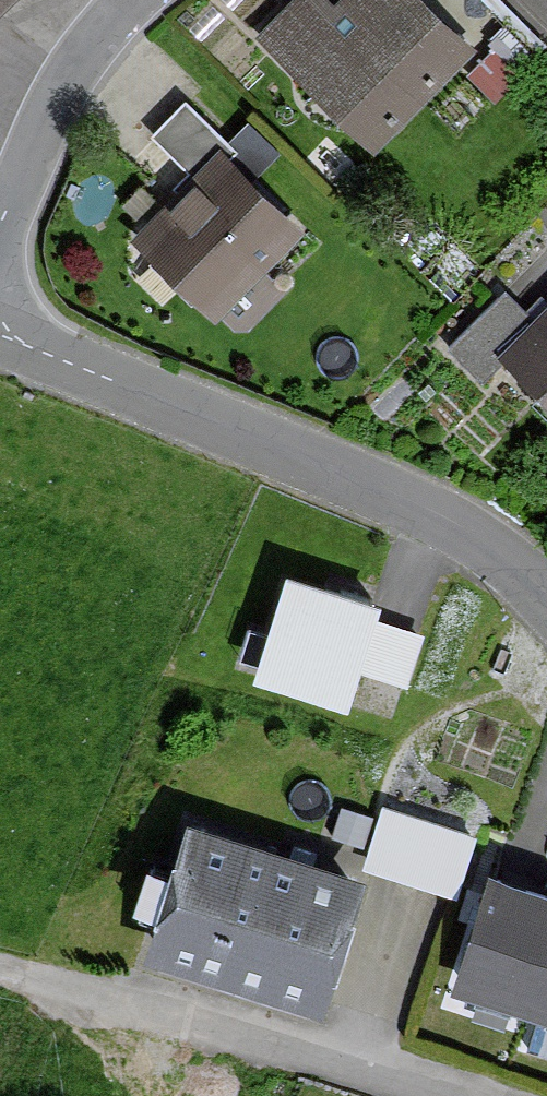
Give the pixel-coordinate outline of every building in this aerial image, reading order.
[(24,0),(0,0),(0,22),(24,0)] [(333,16),(317,0),(301,0),(256,46),(374,160),(474,57),(415,0),(348,0),(333,16)] [(125,247),(215,333),(303,242),(229,170),(241,159),(188,108),(149,148),(186,184),(125,247)] [(534,332),(501,298),(446,353),(483,391),(503,371),(546,417),(546,319),(534,332)] [(382,615),(286,583),(251,687),(345,719),(358,680),(404,696),(422,641),(378,627),(382,615)] [(475,844),(380,817),(362,881),(457,907),(475,844)] [(367,888),(188,833),(145,970),(324,1025),(367,888)] [(492,883),(455,1000),(546,1029),(546,900),(492,883)]
